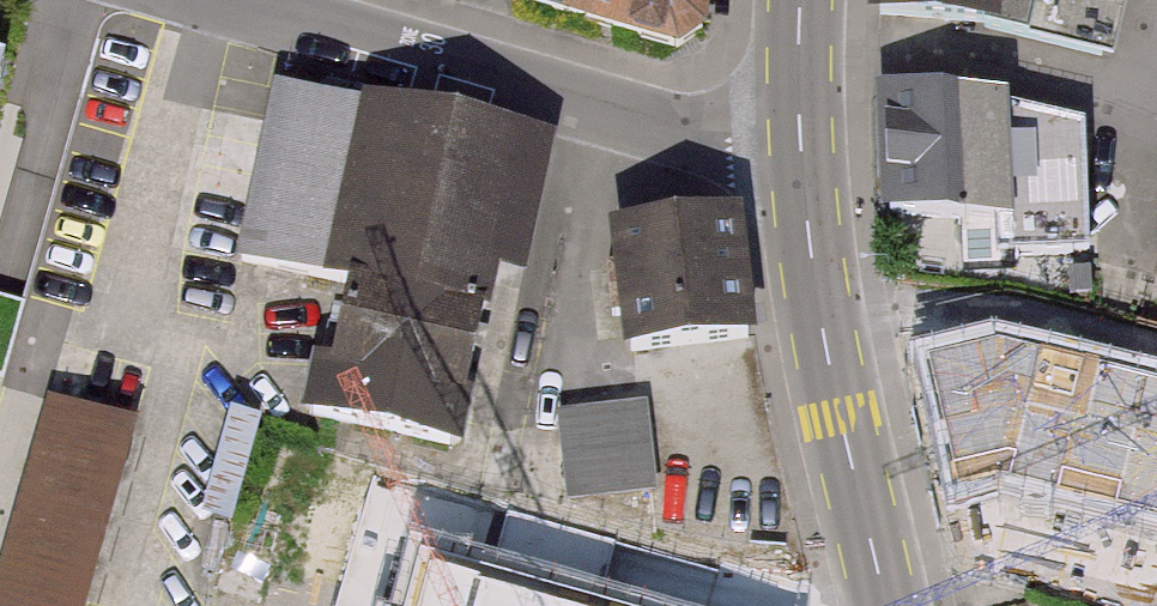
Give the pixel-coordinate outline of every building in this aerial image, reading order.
[(701,32),(704,0),(511,0),(511,5),(676,47),(701,32)] [(883,22),(981,31),(1111,62),(1126,0),(884,0),(883,22)] [(1009,95),(875,85),(880,210),(993,221),(997,254),(1091,253),(1085,124),(1010,105),(1009,95)] [(249,259),(340,280),(311,408),(449,440),(519,139),(289,86),(249,259)] [(741,343),(727,219),(622,231),(636,355),(741,343)] [(920,337),(961,506),(1156,557),(1156,370),(920,337)] [(48,397),(0,564),(0,605),(88,605),(139,424),(48,397)] [(565,501),(661,497),(657,405),(561,409),(565,501)] [(412,536),(390,605),(673,605),(412,536)]
